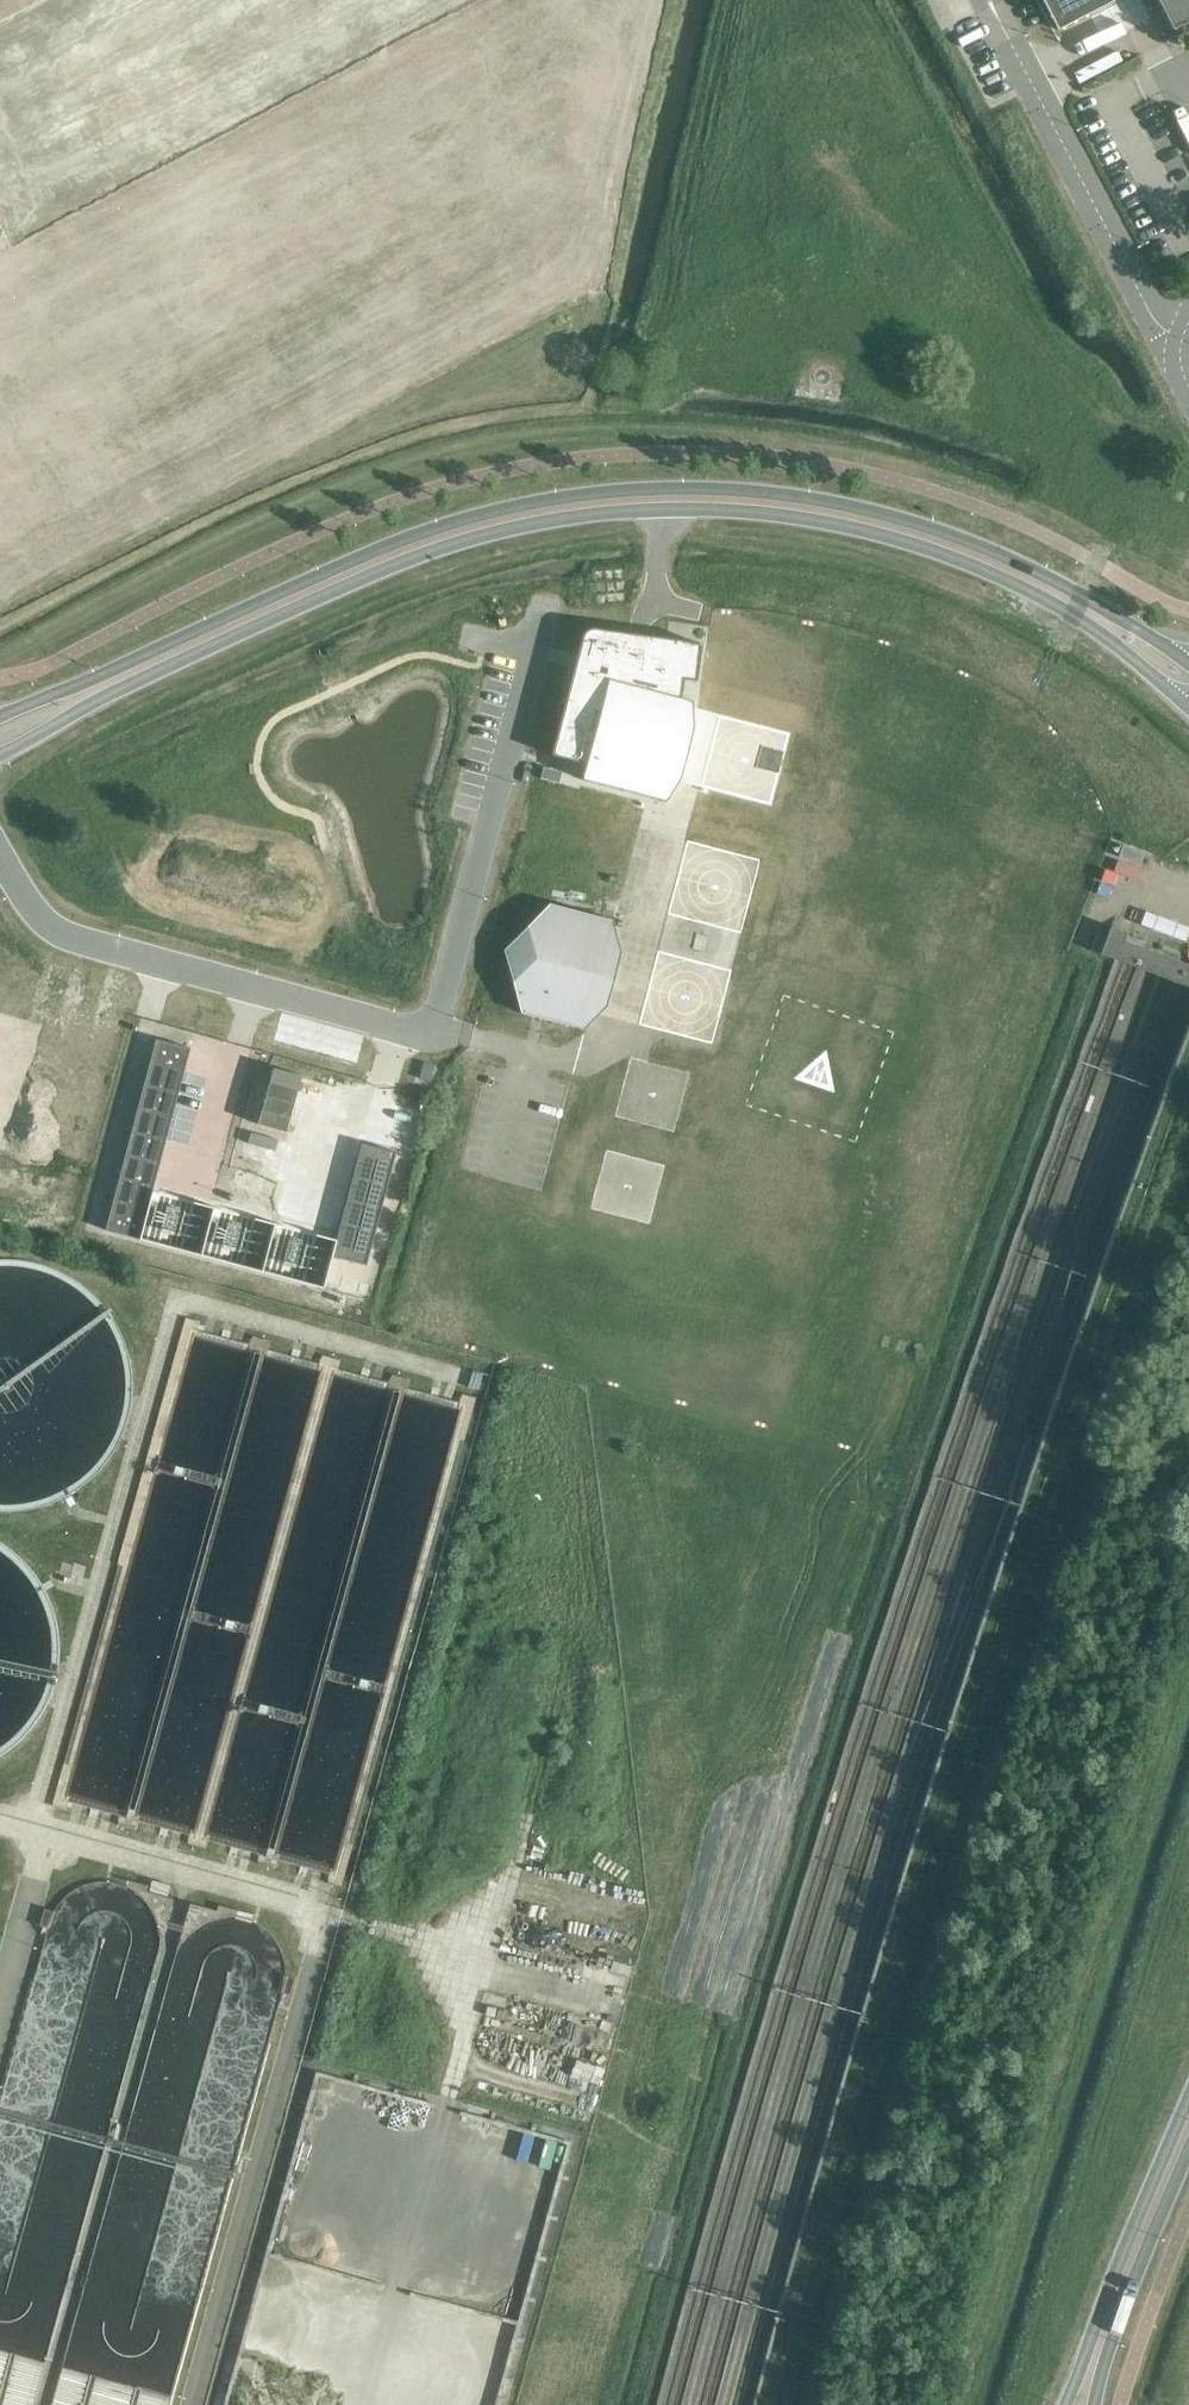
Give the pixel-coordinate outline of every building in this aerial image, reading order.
[(1111,0),(1042,0),(1057,30),(1112,2),(1111,0)] [(1172,30),(1188,21),(1188,0),(1156,0),(1172,30)] [(814,374),(814,375),(814,376),(814,378),(814,380),(816,382),(817,383),(819,384),(820,385),(822,385),(823,385),(825,385),(826,384),(828,383),(829,382),(830,380),(831,378),(831,377),(831,375),(831,374),(830,372),(829,371),(828,370),(827,369),(825,368),(824,368),(822,368),(820,368),(819,368),(817,370),(816,371),(815,372),(814,374)] [(564,706),(551,755),(585,764),(581,779),(665,801),(667,797),(665,797),(664,800),(663,800),(676,750),(689,700),(690,700),(689,704),(692,705),(691,700),(680,697),(683,679),(696,681),(701,643),(667,638),(665,638),(647,635),(645,635),(644,637),(630,635),(630,633),(629,633),(594,628),(592,628),(591,628),(590,629),(589,629),(588,629),(587,630),(586,631),(585,631),(584,632),(583,633),(583,634),(582,635),(582,637),(582,638),(581,639),(577,655),(564,706)] [(550,902),(504,949),(521,1012),(532,1015),(543,1018),(584,1028),(587,1025),(585,1024),(612,923),(614,924),(613,919),(594,914),(550,902)] [(1100,955),(1112,960),(1116,961),(1121,963),(1135,969),(1151,975),(1165,980),(1180,986),(1183,987),(1188,971),(1188,967),(1122,942),(1126,931),(1111,926),(1108,933),(1105,940),(1100,955)] [(156,1039),(105,1229),(140,1239),(152,1191),(190,1048),(156,1039)] [(385,1167),(413,1173),(425,1116),(396,1110),(385,1167)]
